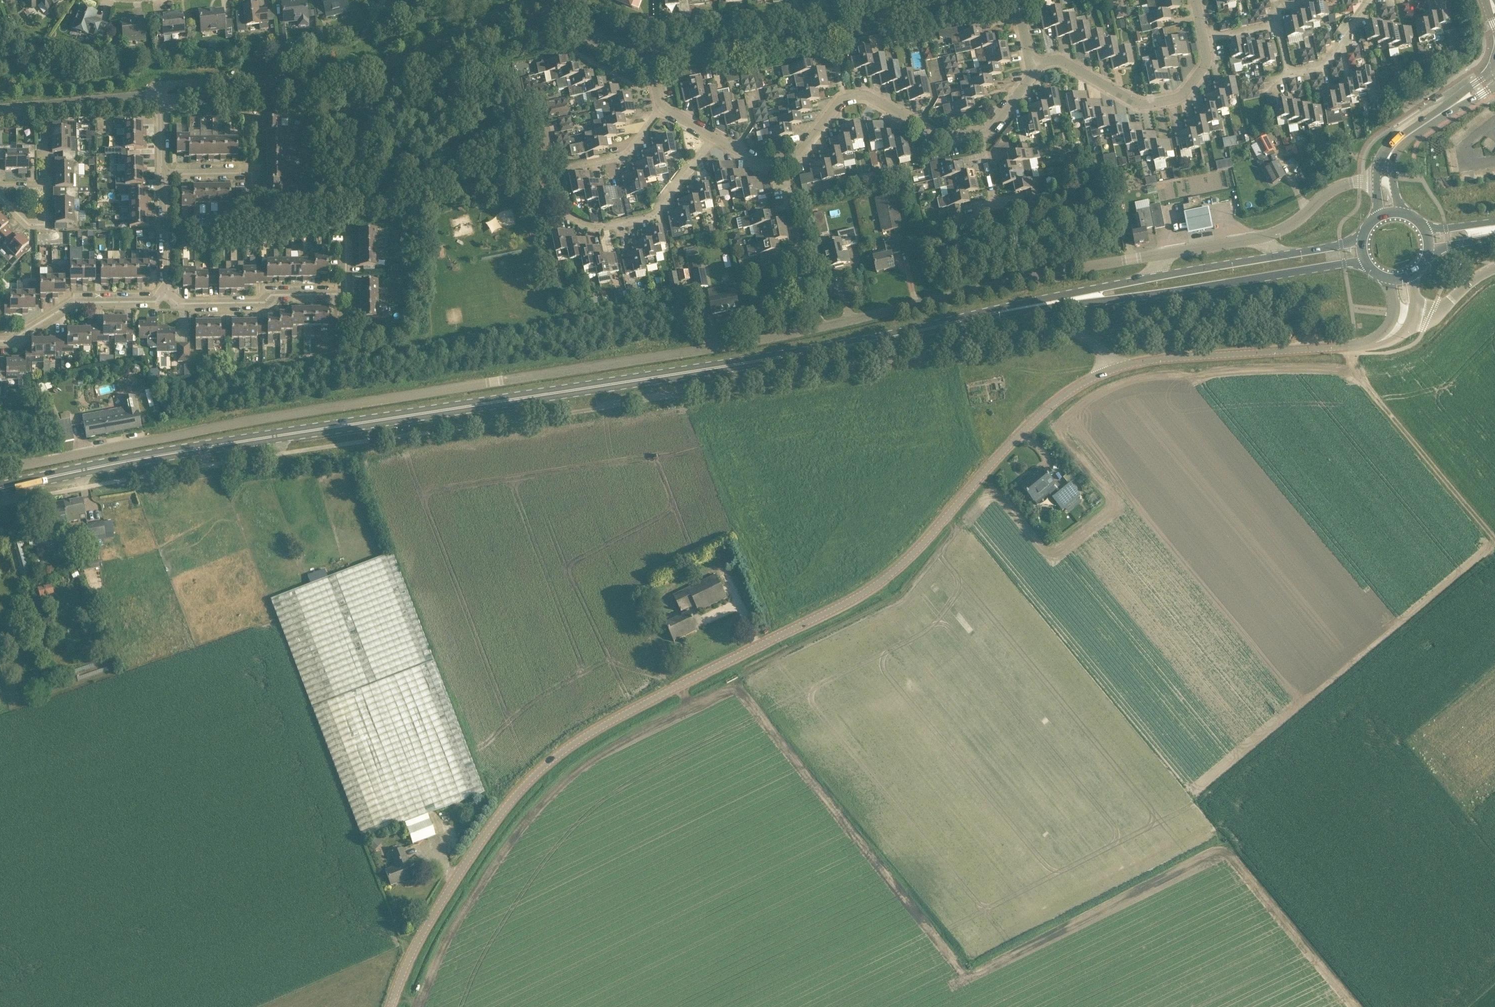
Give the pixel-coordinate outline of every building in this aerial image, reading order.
[(61,0),(26,0),(33,9),(41,2),(48,11),(61,0)] [(307,12),(305,0),(299,0),(281,2),(283,12),(284,21),(284,22),(308,19),(307,18),(307,12)] [(346,2),(346,0),(322,0),(323,6),(327,18),(349,13),(346,2)] [(677,6),(678,9),(679,10),(680,13),(687,19),(691,19),(690,10),(690,6),(689,0),(665,0),(666,7),(677,6)] [(1148,6),(1150,15),(1170,11),(1181,9),(1179,0),(1177,0),(1168,2),(1148,6)] [(1218,13),(1224,12),(1223,7),(1228,6),(1227,5),(1238,2),(1237,0),(1216,0),(1218,13)] [(1421,2),(1422,8),(1429,7),(1427,0),(1421,0),(1421,2)] [(1310,3),(1311,7),(1312,13),(1318,12),(1320,19),(1329,17),(1327,5),(1321,6),(1320,1),(1310,3)] [(1259,11),(1265,9),(1271,8),(1270,2),(1258,4),(1259,11)] [(1424,14),(1422,8),(1421,2),(1415,3),(1417,16),(1424,14)] [(1382,17),(1388,15),(1387,9),(1386,3),(1379,4),(1382,17)] [(1409,4),(1402,6),(1405,18),(1411,17),(1409,4)] [(245,26),(259,25),(260,30),(268,29),(268,23),(266,10),(258,11),(258,5),(243,6),(244,16),(245,26)] [(1115,13),(1122,11),(1121,5),(1113,6),(1115,13)] [(1353,11),(1352,5),(1346,6),(1340,8),(1341,14),(1353,11)] [(81,6),(77,16),(72,29),(87,34),(88,33),(95,36),(101,21),(94,18),(96,12),(81,6)] [(1321,22),(1320,19),(1318,12),(1312,13),(1311,7),(1301,9),(1302,13),(1304,19),(1310,18),(1311,25),(1321,22)] [(1064,19),(1063,18),(1061,8),(1040,12),(1044,29),(1055,27),(1065,25),(1063,19),(1064,19)] [(1393,8),(1387,9),(1388,15),(1389,21),(1396,20),(1393,8)] [(1442,25),(1444,33),(1455,31),(1453,23),(1452,24),(1449,13),(1444,14),(1443,8),(1433,10),(1434,15),(1435,19),(1440,18),(1442,25)] [(1252,12),(1254,18),(1260,17),(1266,16),(1265,9),(1259,11),(1252,12)] [(225,30),(224,20),(223,10),(210,12),(209,10),(199,11),(201,32),(225,30)] [(1150,15),(1144,16),(1140,17),(1143,33),(1152,31),(1158,30),(1163,29),(1161,23),(1172,21),(1170,11),(1150,15)] [(185,34),(184,23),(183,13),(161,15),(162,25),(163,36),(185,34)] [(1293,15),(1294,20),(1295,26),(1301,24),(1303,31),(1304,35),(1304,37),(1314,35),(1311,25),(1310,18),(1304,19),(1302,13),(1293,15)] [(1434,33),(1435,38),(1444,36),(1443,33),(1444,33),(1442,25),(1440,18),(1435,19),(1434,15),(1424,17),(1425,21),(1426,26),(1432,25),(1434,33)] [(1076,16),(1064,19),(1063,19),(1065,25),(1055,27),(1058,37),(1069,35),(1079,33),(1078,27),(1076,19),(1076,16)] [(146,40),(144,27),(143,17),(135,18),(135,21),(121,22),(122,32),(123,41),(134,39),(134,42),(146,40)] [(1090,24),(1089,25),(1087,17),(1076,19),(1078,27),(1079,33),(1069,35),(1071,45),(1083,43),(1093,41),(1092,34),(1090,24)] [(1261,23),(1260,17),(1254,18),(1248,19),(1249,26),(1261,23)] [(655,32),(655,25),(654,18),(646,18),(647,25),(647,32),(655,32)] [(1118,22),(1116,22),(1118,30),(1126,28),(1124,20),(1118,22)] [(1288,39),(1303,36),(1304,35),(1303,31),(1301,24),(1295,26),(1294,20),(1284,22),(1288,39)] [(1380,26),(1379,21),(1367,24),(1368,30),(1365,30),(1368,42),(1377,40),(1376,33),(1381,32),(1380,26)] [(1435,41),(1435,38),(1434,33),(1432,25),(1426,26),(1425,21),(1416,23),(1420,44),(1435,41)] [(1219,25),(1220,32),(1233,29),(1232,23),(1219,25)] [(1390,24),(1380,26),(1381,32),(1376,33),(1377,40),(1378,44),(1388,42),(1386,35),(1392,34),(1391,28),(1390,24)] [(957,28),(939,32),(940,38),(942,38),(952,40),(953,46),(955,46),(964,44),(984,39),(982,29),(971,31),(970,26),(957,28)] [(1400,26),(1391,28),(1392,34),(1386,35),(1388,42),(1389,51),(1399,49),(1397,44),(1398,44),(1396,38),(1402,36),(1401,31),(1400,26)] [(335,35),(333,27),(326,29),(328,37),(335,35)] [(1363,29),(1357,30),(1359,42),(1365,41),(1363,29)] [(1411,29),(1401,31),(1402,36),(1396,38),(1398,44),(1397,44),(1399,49),(1411,46),(1410,39),(1413,39),(1411,29)] [(1093,41),(1083,43),(1085,53),(1097,51),(1106,49),(1105,43),(1103,32),(1092,34),(1093,41)] [(1269,33),(1256,35),(1258,42),(1270,39),(1269,33)] [(1325,40),(1326,46),(1331,45),(1329,33),(1323,34),(1325,40)] [(1179,57),(1190,54),(1188,43),(1186,34),(1177,36),(1178,39),(1165,42),(1167,52),(1168,52),(1169,59),(1179,57)] [(956,56),(963,54),(966,53),(977,51),(997,47),(996,46),(994,36),(984,39),(964,44),(955,46),(956,55),(956,56)] [(922,42),(921,37),(907,40),(908,45),(922,42)] [(1229,48),(1232,58),(1229,59),(1230,65),(1232,65),(1232,66),(1241,64),(1242,63),(1242,62),(1241,57),(1242,57),(1240,51),(1246,50),(1244,43),(1245,43),(1244,39),(1234,41),(1235,46),(1229,48)] [(1117,40),(1105,43),(1106,49),(1097,51),(1099,61),(1111,59),(1121,57),(1119,51),(1120,51),(1117,40)] [(1325,46),(1326,46),(1325,40),(1318,42),(1320,54),(1327,52),(1325,46)] [(844,43),(846,53),(850,52),(850,49),(855,48),(853,41),(844,43)] [(1242,62),(1251,60),(1250,53),(1256,52),(1255,46),(1254,41),(1245,43),(1244,43),(1246,50),(1240,51),(1242,57),(1241,57),(1242,62)] [(978,61),(1009,54),(1007,44),(996,46),(997,47),(977,51),(978,61)] [(1265,44),(1255,46),(1256,52),(1250,53),(1251,60),(1252,64),(1262,62),(1261,55),(1267,54),(1265,48),(1265,44)] [(1275,46),(1265,48),(1267,54),(1261,55),(1262,62),(1263,67),(1273,65),(1272,58),(1277,57),(1275,46)] [(924,48),(926,61),(933,60),(930,47),(924,48)] [(1359,47),(1353,48),(1355,60),(1361,59),(1359,47)] [(865,67),(866,67),(875,66),(873,59),(871,48),(859,50),(860,57),(851,59),(854,69),(865,67)] [(1121,57),(1111,59),(1113,69),(1134,65),(1131,48),(1120,51),(1119,51),(1121,57)] [(1355,60),(1353,48),(1352,48),(1354,54),(1347,55),(1350,68),(1356,66),(1355,60)] [(92,49),(86,65),(94,68),(100,52),(92,49)] [(1312,49),(1307,50),(1309,63),(1315,61),(1312,49)] [(1303,64),(1309,63),(1307,50),(1300,52),(1303,64)] [(1156,55),(1156,56),(1158,65),(1160,71),(1169,69),(1181,67),(1179,57),(1169,59),(1168,52),(1167,52),(1156,55)] [(956,55),(943,57),(945,64),(958,61),(958,64),(965,63),(963,54),(956,56),(956,55)] [(978,61),(980,70),(1000,65),(1011,63),(1009,54),(978,61)] [(1419,56),(1422,65),(1422,66),(1428,64),(1425,54),(1419,56)] [(886,56),(873,59),(875,66),(866,67),(868,77),(879,75),(880,76),(889,74),(887,67),(888,67),(886,56)] [(1144,68),(1146,67),(1150,84),(1171,80),(1169,69),(1160,71),(1158,65),(1156,56),(1142,59),(1144,68)] [(545,74),(551,72),(570,68),(568,58),(537,64),(539,75),(545,74)] [(959,68),(958,64),(958,61),(945,64),(946,71),(959,68)] [(1342,61),(1336,62),(1338,75),(1344,74),(1342,61)] [(782,68),(784,78),(795,76),(815,72),(814,71),(813,62),(782,68)] [(1338,75),(1336,62),(1335,62),(1337,68),(1330,70),(1333,82),(1339,81),(1338,75)] [(889,74),(880,76),(882,85),(893,83),(894,83),(903,81),(901,74),(902,74),(900,64),(888,67),(887,67),(889,74)] [(551,72),(545,74),(547,83),(552,82),(558,81),(563,80),(563,79),(583,75),(581,65),(570,68),(551,72)] [(1002,75),(1000,65),(980,70),(970,72),(972,81),(972,82),(992,77),(1002,75)] [(718,76),(726,74),(725,67),(716,68),(718,76)] [(795,76),(797,85),(827,79),(825,69),(814,71),(815,72),(795,76)] [(1357,71),(1358,76),(1359,76),(1360,82),(1366,81),(1367,88),(1376,86),(1376,84),(1374,74),(1371,74),(1370,69),(1358,71),(1357,71)] [(749,72),(748,73),(741,74),(745,92),(751,91),(748,78),(750,78),(749,72)] [(914,72),(902,74),(901,74),(903,81),(894,83),(896,93),(907,90),(907,91),(917,89),(915,82),(916,82),(914,72)] [(593,73),(583,75),(563,79),(563,80),(558,81),(560,90),(569,88),(576,87),(595,82),(593,73)] [(1322,73),(1317,75),(1319,87),(1325,86),(1322,73)] [(690,77),(691,83),(681,85),(685,102),(697,100),(706,98),(705,91),(705,90),(703,80),(702,81),(701,75),(690,77)] [(1319,87),(1317,75),(1316,75),(1317,81),(1311,82),(1314,95),(1320,93),(1319,87)] [(1255,79),(1256,85),(1263,84),(1269,83),(1268,76),(1255,79)] [(1348,78),(1349,82),(1350,82),(1352,88),(1357,87),(1358,94),(1368,92),(1367,88),(1366,81),(1360,82),(1359,76),(1358,76),(1349,78),(1348,78)] [(526,91),(532,89),(531,83),(530,77),(523,78),(526,91)] [(763,82),(756,84),(755,77),(750,78),(748,78),(751,91),(764,88),(763,82)] [(961,84),(963,93),(983,89),(994,87),(992,77),(972,82),(972,81),(961,84)] [(1397,90),(1405,84),(1404,77),(1395,78),(1397,90)] [(829,89),(827,79),(797,85),(798,95),(799,95),(819,91),(829,89)] [(927,79),(916,82),(915,82),(917,89),(907,91),(909,101),(931,96),(927,79)] [(1299,97),(1297,85),(1296,85),(1295,79),(1289,80),(1291,93),(1298,91),(1299,97)] [(576,87),(569,88),(571,98),(588,94),(608,90),(608,89),(606,80),(595,82),(576,87)] [(1214,84),(1216,95),(1226,93),(1227,100),(1228,99),(1239,97),(1235,80),(1214,84)] [(949,82),(942,84),(945,96),(951,95),(949,82)] [(1340,84),(1341,88),(1342,95),(1348,94),(1349,100),(1350,100),(1359,98),(1358,94),(1357,87),(1352,88),(1350,82),(1349,82),(1340,84)] [(939,97),(945,96),(942,84),(936,85),(939,97)] [(1265,90),(1263,84),(1256,85),(1250,86),(1251,93),(1258,91),(1265,90)] [(1303,84),(1297,85),(1299,97),(1305,96),(1303,84)] [(777,86),(764,88),(766,95),(778,93),(777,86)] [(545,87),(538,88),(539,94),(540,100),(547,99),(545,87)] [(590,104),(594,103),(601,102),(601,101),(621,97),(619,87),(608,89),(608,90),(588,94),(590,104)] [(717,88),(705,91),(706,98),(697,100),(699,110),(711,107),(720,106),(719,99),(718,92),(717,88)] [(1342,95),(1341,88),(1331,90),(1332,95),(1333,101),(1339,100),(1341,106),(1342,110),(1351,109),(1350,104),(1351,104),(1350,100),(1349,100),(1348,94),(1342,95)] [(729,89),(718,92),(719,99),(720,106),(711,107),(713,118),(725,115),(734,114),(732,107),(733,107),(730,96),(729,89)] [(985,98),(983,89),(963,93),(952,95),(954,104),(954,105),(974,101),(985,98)] [(799,95),(798,95),(788,97),(790,107),(810,103),(820,100),(819,91),(799,95)] [(1036,95),(1038,106),(1048,104),(1049,111),(1050,117),(1061,114),(1060,109),(1061,109),(1058,91),(1036,95)] [(1251,93),(1245,94),(1240,95),(1242,101),(1260,98),(1258,91),(1251,93)] [(767,101),(779,98),(778,93),(766,95),(767,101)] [(1072,121),(1083,119),(1082,112),(1081,106),(1090,104),(1090,103),(1088,93),(1067,97),(1071,115),(1072,121)] [(1230,110),(1228,99),(1227,100),(1226,93),(1216,95),(1204,97),(1207,107),(1207,108),(1216,106),(1217,113),(1218,113),(1230,110)] [(601,101),(601,102),(603,111),(634,105),(632,94),(621,97),(601,101)] [(1266,95),(1267,96),(1269,108),(1275,107),(1273,94),(1266,95)] [(1332,112),(1342,110),(1341,106),(1339,100),(1333,101),(1332,95),(1323,97),(1324,107),(1330,106),(1332,112)] [(569,105),(568,98),(555,101),(556,107),(569,105)] [(1275,108),(1277,118),(1277,120),(1287,118),(1285,111),(1291,110),(1290,104),(1289,100),(1279,102),(1280,107),(1275,108)] [(954,105),(954,104),(943,106),(945,116),(948,116),(949,122),(966,118),(965,112),(976,110),(974,101),(954,105)] [(1093,138),(1099,137),(1096,120),(1095,114),(1104,112),(1104,111),(1102,101),(1090,103),(1090,104),(1081,106),(1082,112),(1083,119),(1084,123),(1085,129),(1091,128),(1093,138)] [(760,109),(762,116),(768,114),(767,109),(766,104),(765,102),(759,103),(760,109)] [(1285,111),(1287,118),(1289,127),(1298,125),(1296,114),(1302,113),(1301,107),(1300,102),(1290,104),(1291,110),(1285,111)] [(790,107),(779,109),(781,119),(801,114),(812,112),(810,103),(790,107)] [(734,114),(725,115),(727,126),(748,121),(744,104),(733,107),(732,107),(734,114)] [(1027,108),(1029,118),(1029,119),(1038,117),(1039,124),(1051,122),(1050,117),(1049,111),(1048,104),(1038,106),(1027,108)] [(550,115),(557,113),(570,111),(569,105),(556,107),(549,109),(550,115)] [(603,111),(604,120),(625,116),(636,114),(634,105),(603,111)] [(1310,105),(1301,107),(1302,113),(1296,114),(1298,125),(1308,123),(1307,116),(1313,115),(1312,109),(1311,110),(1310,105)] [(1221,131),(1219,123),(1220,123),(1218,113),(1217,113),(1216,106),(1207,108),(1207,107),(1195,110),(1197,120),(1197,121),(1206,119),(1208,125),(1210,133),(1221,131)] [(1318,118),(1322,117),(1321,108),(1312,109),(1313,115),(1307,116),(1308,123),(1309,127),(1319,125),(1318,118)] [(757,123),(763,121),(762,116),(760,109),(754,110),(757,123)] [(1096,120),(1099,137),(1101,136),(1111,134),(1110,128),(1109,122),(1118,120),(1118,119),(1116,109),(1104,111),(1104,112),(1095,114),(1096,120)] [(781,119),(770,121),(772,130),(792,126),(803,124),(801,114),(781,119)] [(594,122),(596,131),(596,132),(616,128),(627,126),(625,116),(604,120),(594,122)] [(559,119),(560,126),(572,124),(571,117),(559,119)] [(1029,136),(1039,134),(1041,134),(1039,124),(1038,117),(1029,119),(1029,118),(1017,121),(1019,132),(1028,130),(1029,136)] [(1130,117),(1118,119),(1118,120),(1109,122),(1110,128),(1111,134),(1112,139),(1124,136),(1123,130),(1132,128),(1132,127),(1130,117)] [(124,137),(142,137),(146,137),(146,134),(145,134),(145,131),(142,131),(142,124),(127,124),(127,118),(114,119),(114,130),(124,130),(124,137)] [(1198,138),(1199,138),(1210,136),(1210,133),(1208,125),(1206,119),(1197,121),(1197,120),(1185,123),(1187,133),(1197,132),(1198,138)] [(263,132),(291,132),(291,127),(281,127),(281,120),(259,120),(259,125),(263,125),(263,132)] [(52,140),(70,141),(77,140),(77,133),(75,134),(75,122),(62,123),(62,129),(52,129),(52,140)] [(851,143),(852,143),(864,141),(860,123),(839,128),(841,138),(841,139),(850,137),(851,143)] [(871,145),(882,142),(881,136),(891,134),(890,133),(888,123),(867,127),(871,145)] [(220,160),(225,160),(225,157),(225,139),(218,139),(218,124),(213,124),(213,129),(213,160),(214,160),(213,157),(220,157),(220,160)] [(574,129),(572,124),(560,126),(561,132),(574,129)] [(1124,136),(1126,147),(1138,144),(1137,137),(1146,136),(1146,135),(1144,125),(1132,127),(1132,128),(1123,130),(1124,136)] [(189,157),(189,136),(182,136),(182,126),(177,126),(177,154),(184,154),(184,157),(189,157)] [(771,140),(772,146),(784,143),(783,138),(794,135),(792,126),(772,130),(761,132),(763,142),(771,140)] [(225,139),(225,157),(232,157),(232,160),(238,160),(237,133),(230,133),(230,128),(225,129),(225,139)] [(585,134),(587,143),(587,144),(607,139),(618,137),(616,128),(596,132),(596,131),(585,134)] [(196,161),(201,161),(201,129),(201,139),(194,139),(194,129),(189,129),(189,136),(189,157),(196,157),(196,161)] [(208,161),(213,160),(213,129),(213,139),(206,139),(206,129),(201,129),(201,161),(202,161),(201,157),(208,157),(208,161)] [(902,130),(890,133),(891,134),(881,136),(882,142),(885,153),(897,150),(895,144),(905,142),(904,141),(902,130)] [(291,132),(263,132),(263,137),(267,137),(267,144),(263,144),(285,144),(295,144),(294,139),(285,139),(285,132),(291,132)] [(1178,146),(1179,146),(1180,152),(1189,151),(1201,148),(1199,138),(1198,138),(1197,132),(1187,133),(1175,135),(1178,146)] [(1158,133),(1146,135),(1146,136),(1137,137),(1138,144),(1140,154),(1152,152),(1151,145),(1160,143),(1158,133)] [(556,136),(557,143),(569,140),(568,134),(556,136)] [(573,144),(584,142),(583,134),(571,136),(573,144)] [(652,140),(654,151),(663,149),(665,155),(677,153),(673,136),(652,140)] [(1285,177),(1274,156),(1275,155),(1273,151),(1274,151),(1266,136),(1256,142),(1257,144),(1251,147),(1260,163),(1260,164),(1264,171),(1268,178),(1269,177),(1273,184),(1285,177)] [(143,143),(142,137),(124,137),(115,137),(115,142),(125,142),(125,149),(115,149),(115,155),(128,155),(127,149),(143,149),(146,149),(146,146),(145,146),(145,143),(143,143)] [(829,141),(832,151),(841,150),(842,157),(843,157),(844,162),(855,159),(852,143),(851,143),(850,137),(841,139),(841,138),(829,141)] [(916,138),(904,141),(905,142),(895,144),(897,150),(899,160),(911,158),(910,151),(918,149),(916,138)] [(587,143),(576,145),(578,155),(586,154),(587,160),(600,157),(598,151),(609,149),(607,139),(587,144),(587,143)] [(63,159),(65,159),(75,159),(75,152),(70,152),(70,141),(52,140),(52,153),(63,153),(63,159)] [(571,146),(569,140),(557,143),(558,149),(571,146)] [(1152,152),(1154,162),(1175,158),(1171,141),(1160,143),(1151,145),(1152,152)] [(285,144),(263,144),(263,149),(267,149),(267,156),(294,156),(294,151),(285,151),(285,144)] [(1030,144),(1027,145),(1017,147),(1019,153),(1008,155),(1010,164),(1010,165),(1030,161),(1037,160),(1041,159),(1039,149),(1031,151),(1030,144)] [(16,152),(16,170),(29,170),(29,160),(35,159),(35,146),(22,147),(22,152),(16,152)] [(5,160),(5,170),(16,170),(16,152),(11,152),(11,147),(0,147),(0,160),(5,160)] [(655,168),(657,174),(667,172),(665,166),(667,166),(665,155),(663,149),(654,151),(642,153),(645,163),(645,164),(654,162),(655,168)] [(832,169),(833,169),(845,167),(844,162),(843,157),(842,157),(841,150),(832,151),(820,153),(822,164),(831,163),(832,169)] [(1066,156),(1068,163),(1075,161),(1073,154),(1066,156)] [(128,160),(128,155),(115,155),(115,166),(125,166),(125,173),(143,173),(147,172),(147,170),(146,170),(146,167),(143,167),(143,160),(128,160)] [(294,156),(267,156),(267,164),(263,164),(263,169),(295,168),(285,168),(285,161),(294,160),(294,156)] [(1120,167),(1127,165),(1126,158),(1119,159),(1120,167)] [(55,165),(55,176),(78,176),(78,159),(75,159),(65,159),(65,165),(55,165)] [(1001,177),(1038,169),(1039,169),(1037,160),(1030,161),(1010,165),(1010,164),(999,167),(1001,177)] [(930,164),(932,174),(934,181),(938,180),(945,179),(965,175),(964,174),(962,164),(952,166),(950,161),(939,163),(938,162),(930,164)] [(633,166),(635,176),(635,177),(644,175),(645,181),(646,181),(657,178),(657,177),(657,174),(655,168),(654,162),(645,164),(645,163),(633,166)] [(730,189),(729,182),(728,176),(737,174),(737,173),(735,163),(714,167),(719,191),(730,189)] [(835,179),(833,169),(832,169),(831,163),(822,164),(810,166),(814,183),(822,181),(822,182),(835,179)] [(295,168),(263,169),(267,169),(267,176),(264,176),(264,181),(292,180),(292,179),(285,179),(285,173),(295,173),(295,168)] [(1003,186),(1014,184),(1034,180),(1034,179),(1040,178),(1038,169),(1001,177),(1003,186)] [(670,180),(671,181),(677,173),(673,170),(668,171),(669,174),(670,180)] [(749,171),(737,173),(737,174),(728,176),(729,182),(730,189),(731,193),(743,190),(742,184),(751,182),(751,181),(749,171)] [(945,179),(938,180),(940,189),(941,189),(947,188),(977,182),(975,171),(964,174),(965,175),(945,179)] [(593,183),(591,172),(570,177),(573,194),(585,192),(586,191),(584,185),(593,183)] [(143,173),(125,173),(115,173),(115,178),(125,178),(125,185),(119,185),(119,191),(132,191),(132,185),(143,185),(147,184),(147,182),(146,182),(146,179),(143,179),(143,173)] [(874,181),(873,173),(859,176),(861,183),(874,181)] [(648,191),(646,181),(645,181),(644,175),(635,177),(635,176),(623,178),(627,196),(636,194),(648,191)] [(78,176),(55,176),(55,188),(66,188),(66,194),(78,194),(78,188),(78,176)] [(859,178),(859,176),(847,178),(849,186),(860,183),(859,178)] [(1044,177),(1040,178),(1034,179),(1034,180),(1014,184),(1016,193),(1027,191),(1028,198),(1040,195),(1039,189),(1047,187),(1044,177)] [(763,179),(751,181),(751,182),(742,184),(743,190),(745,200),(758,198),(756,191),(765,189),(763,179)] [(292,180),(264,181),(264,188),(260,188),(260,193),(281,193),(281,184),(292,184),(292,180)] [(605,180),(593,183),(584,185),(586,191),(585,192),(587,202),(599,199),(598,193),(607,191),(605,180)] [(210,214),(211,214),(211,205),(218,204),(218,214),(218,182),(213,182),(213,186),(206,186),(206,183),(206,214),(210,214)] [(223,204),(230,204),(230,182),(225,182),(225,186),(218,186),(218,182),(218,214),(223,214),(223,204)] [(977,182),(947,188),(941,189),(943,198),(948,197),(949,197),(968,193),(979,191),(977,182)] [(201,186),(194,186),(194,208),(194,215),(199,215),(199,205),(206,205),(206,214),(206,183),(201,183),(201,186)] [(688,189),(690,199),(699,197),(701,204),(702,211),(707,210),(705,203),(713,201),(709,184),(688,189)] [(181,190),(182,196),(182,218),(187,218),(187,208),(194,208),(194,186),(189,186),(189,190),(181,190)] [(619,188),(607,191),(598,193),(599,199),(601,210),(613,207),(614,213),(618,217),(625,215),(622,202),(621,203),(620,199),(621,199),(619,188)] [(147,198),(147,190),(132,191),(119,191),(119,197),(129,197),(129,203),(147,203),(151,203),(151,200),(150,200),(150,198),(147,198)] [(947,207),(949,214),(961,212),(960,205),(970,203),(968,193),(949,197),(948,197),(943,198),(938,199),(940,209),(947,207)] [(55,201),(56,212),(73,212),(73,201),(78,201),(78,194),(66,194),(66,200),(55,201)] [(883,232),(903,228),(896,194),(876,199),(883,232)] [(1040,195),(1028,198),(1029,203),(1042,201),(1040,195)] [(678,201),(680,212),(689,210),(690,217),(691,217),(703,214),(702,211),(701,204),(699,197),(690,199),(678,201)] [(1190,204),(1183,206),(1185,213),(1202,210),(1201,202),(1200,202),(1199,198),(1189,200),(1190,204)] [(1132,231),(1135,246),(1149,243),(1146,229),(1154,228),(1165,226),(1161,204),(1150,206),(1149,200),(1135,203),(1137,211),(1136,211),(1137,216),(1134,217),(1137,230),(1132,231)] [(129,215),(147,215),(151,215),(151,212),(150,212),(150,210),(147,210),(147,203),(129,203),(129,204),(120,204),(120,208),(129,208),(129,215)] [(743,229),(754,227),(754,226),(774,222),(772,213),(761,215),(760,209),(748,212),(749,217),(741,219),(743,229)] [(669,214),(671,225),(672,232),(682,230),(682,229),(693,227),(691,217),(690,217),(689,210),(680,212),(669,214)] [(1210,211),(1185,217),(1189,238),(1214,233),(1210,211)] [(66,230),(76,230),(79,230),(79,212),(73,212),(56,212),(56,224),(66,224),(66,230)] [(949,214),(950,220),(962,217),(961,212),(949,214)] [(147,215),(129,215),(120,215),(120,221),(130,221),(130,227),(148,227),(151,227),(151,224),(150,224),(150,222),(147,222),(147,215)] [(594,223),(599,224),(598,219),(593,215),(590,215),(591,222),(594,223)] [(6,238),(2,235),(5,231),(3,229),(8,224),(0,216),(0,244),(6,238)] [(754,227),(756,236),(787,230),(785,220),(774,222),(754,226),(754,227)] [(828,233),(827,226),(817,228),(819,235),(828,233)] [(655,247),(656,255),(662,254),(661,246),(666,245),(663,227),(642,232),(644,242),(653,240),(654,247),(655,247)] [(715,235),(713,227),(706,228),(707,236),(715,235)] [(829,267),(832,267),(835,266),(835,268),(844,266),(843,264),(850,263),(848,253),(844,254),(842,248),(846,247),(858,244),(854,229),(838,233),(840,240),(824,244),(829,267)] [(386,242),(376,242),(376,235),(386,235),(386,230),(359,230),(359,238),(355,238),(355,242),(386,242)] [(789,239),(787,230),(756,236),(758,245),(758,246),(778,241),(789,239)] [(15,258),(29,244),(20,236),(17,239),(11,233),(14,231),(13,231),(6,238),(0,244),(0,249),(1,248),(9,255),(10,253),(15,258)] [(555,245),(556,253),(558,259),(570,257),(568,250),(569,250),(567,243),(576,241),(574,231),(553,235),(555,245)] [(588,239),(576,241),(567,243),(569,250),(568,250),(570,257),(571,261),(582,258),(581,251),(590,249),(588,239)] [(632,245),(634,255),(643,253),(644,260),(645,260),(646,267),(658,265),(656,255),(655,247),(654,247),(653,240),(644,242),(632,245)] [(758,262),(771,259),(769,253),(780,251),(778,241),(758,246),(758,245),(747,247),(749,258),(757,256),(758,262)] [(898,241),(885,243),(887,255),(874,258),(875,263),(877,273),(895,269),(892,255),(900,253),(898,241)] [(356,255),(386,254),(376,254),(376,247),(386,247),(386,242),(355,242),(355,243),(359,243),(359,250),(356,250),(356,255)] [(321,257),(315,257),(315,278),(320,278),(320,274),(327,274),(327,246),(321,246),(321,257)] [(586,275),(597,272),(596,265),(595,259),(604,257),(602,246),(590,249),(581,251),(582,258),(586,275)] [(308,278),(315,278),(315,257),(314,250),(309,251),(309,260),(303,260),(303,278),(303,282),(308,282),(308,278)] [(272,279),(278,279),(278,261),(278,251),(273,251),(273,261),(266,261),(266,270),(260,270),(261,282),(272,282),(272,279)] [(278,261),(278,279),(279,279),(279,282),(284,282),(284,279),(291,278),(290,261),(290,251),(285,251),(285,261),(278,261)] [(296,278),(303,278),(303,260),(302,260),(302,251),(297,251),(297,261),(290,261),(291,278),(291,282),(296,282),(296,278)] [(125,253),(125,280),(125,284),(128,284),(128,283),(130,283),(130,280),(137,280),(137,252),(131,252),(131,262),(125,262),(125,253)] [(149,252),(144,252),(144,262),(137,262),(137,252),(137,280),(137,284),(140,284),(140,283),(142,283),(142,280),(149,280),(149,252)] [(64,267),(65,280),(70,280),(70,281),(71,281),(71,285),(73,285),(73,284),(76,284),(76,281),(83,281),(82,253),(78,253),(78,264),(70,264),(70,267),(64,267)] [(82,253),(83,281),(83,285),(85,285),(85,284),(88,284),(88,281),(95,281),(95,276),(101,276),(101,264),(95,264),(95,263),(95,253),(89,253),(89,263),(83,263),(83,253),(82,253)] [(113,281),(113,253),(108,253),(108,263),(101,263),(101,264),(101,276),(101,281),(101,284),(104,284),(104,283),(106,283),(106,281),(113,281)] [(113,253),(113,281),(113,284),(116,284),(116,283),(118,283),(118,280),(125,280),(125,253),(120,253),(120,263),(113,263),(113,253)] [(647,270),(646,267),(645,260),(644,260),(643,253),(634,255),(622,257),(625,268),(633,266),(634,273),(647,270)] [(386,254),(356,255),(359,255),(359,262),(356,262),(356,267),(376,266),(376,259),(386,259),(386,254)] [(596,265),(597,272),(598,276),(600,284),(612,281),(610,273),(619,271),(618,265),(616,254),(604,257),(595,259),(596,265)] [(255,283),(261,282),(260,270),(255,270),(255,259),(249,259),(249,269),(243,269),(243,290),(248,290),(248,287),(256,287),(255,283)] [(758,262),(758,264),(759,267),(772,265),(771,259),(758,262)] [(188,270),(188,260),(183,260),(183,288),(190,288),(191,291),(195,291),(194,270),(188,270)] [(231,291),(231,274),(230,263),(225,263),(225,274),(213,274),(213,286),(219,286),(219,294),(224,294),(224,291),(231,291)] [(231,274),(231,291),(231,294),(236,294),(236,291),(243,290),(243,269),(243,263),(237,263),(237,273),(231,274)] [(208,286),(213,286),(213,274),(199,274),(199,264),(194,264),(194,270),(195,291),(203,291),(203,295),(208,295),(208,286)] [(759,267),(760,273),(773,271),(772,265),(759,267)] [(742,271),(743,276),(753,274),(751,266),(741,268),(742,271)] [(41,295),(41,299),(43,299),(43,298),(46,298),(46,295),(53,295),(53,299),(52,267),(47,267),(47,277),(40,277),(41,295)] [(52,267),(53,299),(55,299),(55,298),(58,298),(58,295),(65,295),(65,280),(64,267),(60,267),(60,277),(53,277),(53,267),(52,267)] [(709,286),(706,269),(693,271),(696,289),(709,286)] [(678,286),(679,286),(676,272),(668,274),(671,287),(672,287),(673,289),(678,288),(678,286)] [(689,273),(680,275),(681,281),(690,280),(689,273)] [(22,283),(23,314),(25,314),(25,313),(28,313),(28,310),(35,310),(35,295),(41,295),(40,277),(40,283),(29,283),(29,293),(23,293),(23,283),(22,283)] [(356,294),(377,294),(387,294),(387,288),(377,289),(376,282),(356,282),(356,287),(360,287),(360,294),(356,294)] [(23,314),(22,283),(17,283),(17,293),(10,293),(10,302),(4,302),(4,305),(4,315),(13,314),(13,313),(16,313),(16,311),(22,311),(22,314),(23,314)] [(713,314),(727,311),(731,311),(739,309),(738,304),(737,299),(736,293),(735,285),(708,290),(710,299),(709,299),(711,305),(713,314)] [(639,293),(637,286),(629,288),(630,295),(639,293)] [(356,306),(377,306),(387,306),(387,301),(377,301),(377,294),(356,294),(356,299),(360,299),(360,306),(356,306)] [(576,296),(568,300),(572,308),(579,304),(576,296)] [(299,309),(291,309),(291,331),(292,330),(292,337),(297,337),(297,327),(302,327),(302,309),(304,309),(304,305),(302,305),(299,305),(299,309)] [(311,309),(304,309),(302,309),(302,327),(303,327),(304,337),(308,337),(309,326),(315,326),(314,309),(316,309),(316,305),(314,305),(311,305),(311,309)] [(323,309),(316,309),(314,309),(315,326),(315,327),(316,327),(316,337),(321,337),(321,327),(328,327),(328,305),(323,305),(323,309)] [(377,306),(356,306),(356,311),(360,311),(360,319),(387,318),(387,312),(377,313),(377,306)] [(278,313),(279,335),(280,335),(280,341),(285,341),(285,331),(291,331),(291,309),(287,309),(287,313),(278,313)] [(279,335),(278,313),(275,313),(275,317),(267,317),(267,322),(262,322),(262,335),(267,335),(267,345),(272,345),(272,335),(279,335)] [(243,321),(244,339),(251,339),(251,349),(257,349),(256,335),(262,335),(262,322),(256,322),(256,321),(249,321),(249,317),(243,318),(243,321)] [(114,319),(114,336),(115,336),(115,345),(126,345),(126,342),(133,342),(133,329),(127,329),(126,318),(114,319)] [(200,340),(207,340),(208,340),(208,322),(208,318),(203,318),(203,322),(195,322),(196,332),(196,350),(200,350),(200,340)] [(208,322),(208,340),(207,340),(207,350),(209,350),(212,350),(212,340),(226,340),(226,327),(220,327),(220,318),(215,318),(215,322),(208,322)] [(232,327),(226,327),(226,340),(239,339),(239,349),(244,349),(244,339),(243,321),(237,321),(237,318),(231,318),(232,327)] [(103,326),(96,326),(96,342),(109,342),(109,336),(114,336),(114,319),(103,319),(103,326)] [(139,339),(147,339),(147,345),(151,349),(156,349),(156,339),(156,327),(157,327),(157,319),(150,319),(150,323),(139,324),(139,330),(139,339)] [(86,329),(79,329),(79,347),(90,347),(90,342),(96,342),(96,326),(86,326),(86,329)] [(168,353),(168,346),(175,346),(175,337),(175,330),(167,331),(163,331),(163,327),(157,327),(156,327),(156,339),(156,349),(157,349),(157,348),(158,353),(168,353)] [(67,337),(61,337),(61,353),(72,353),(72,347),(79,347),(79,329),(67,329),(67,337)] [(50,340),(43,340),(43,358),(55,358),(55,360),(61,360),(61,353),(61,337),(50,337),(50,340)] [(25,354),(25,364),(33,364),(37,364),(37,358),(43,358),(43,340),(31,340),(31,350),(25,351),(25,354)] [(189,362),(189,344),(177,345),(177,363),(189,362)] [(25,364),(25,354),(18,354),(18,358),(0,359),(0,380),(6,380),(6,381),(18,381),(18,390),(26,390),(25,375),(25,364)] [(143,390),(145,410),(153,409),(151,389),(143,390)] [(123,408),(120,409),(82,416),(85,428),(86,438),(141,428),(140,418),(135,396),(121,398),(123,408)] [(56,422),(54,422),(57,429),(71,426),(70,419),(60,421),(56,422)] [(1045,498),(1042,494),(1046,491),(1063,511),(1081,496),(1070,483),(1059,493),(1052,485),(1054,483),(1050,478),(1044,470),(1031,481),(1030,479),(1021,486),(1028,494),(1037,505),(1045,498)] [(1072,504),(1075,508),(1081,502),(1078,498),(1072,504)] [(86,516),(84,509),(83,499),(62,503),(67,524),(77,522),(76,517),(86,516)] [(45,506),(46,516),(49,527),(67,524),(62,503),(45,506)] [(102,522),(87,525),(89,538),(104,535),(102,522)] [(35,547),(51,544),(49,533),(33,536),(35,547)] [(391,555),(328,579),(311,585),(271,601),(362,840),(405,824),(413,844),(435,835),(427,815),(484,793),(480,784),(391,555)] [(83,563),(84,571),(100,568),(98,560),(83,563)] [(308,576),(311,585),(328,579),(324,570),(308,576)] [(727,598),(716,575),(673,596),(683,616),(667,623),(670,630),(669,631),(674,642),(699,630),(689,608),(695,605),(699,612),(727,598)] [(54,593),(51,584),(49,585),(37,588),(40,597),(54,593)] [(385,871),(391,885),(414,876),(409,862),(408,863),(403,849),(391,853),(397,867),(385,871)]
